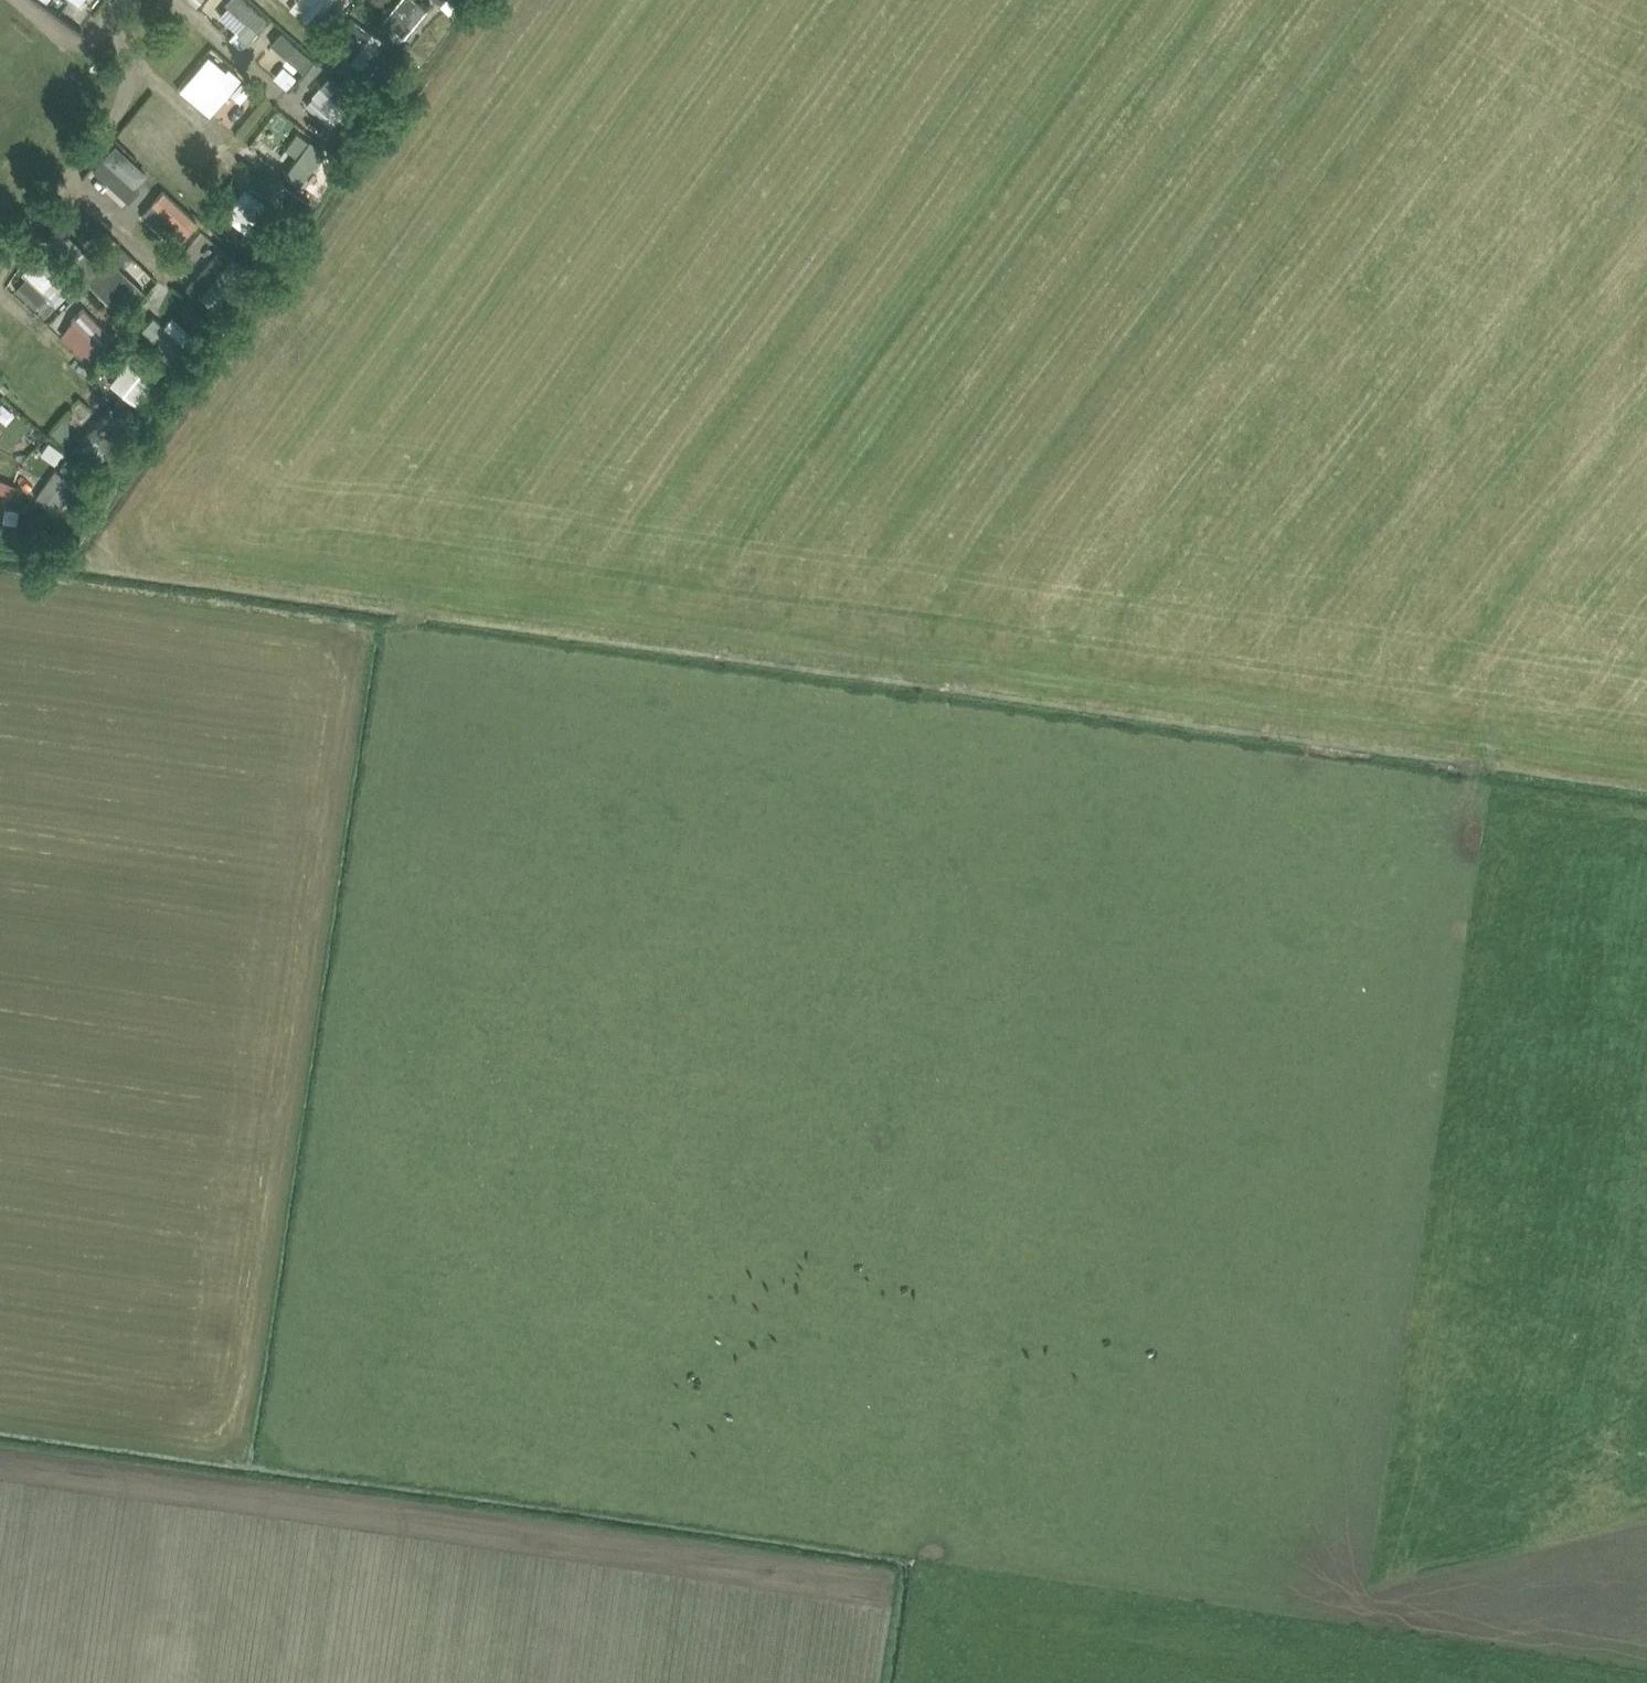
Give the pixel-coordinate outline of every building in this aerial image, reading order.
[(266,16),(249,0),(225,0),(256,28),(266,16)] [(322,13),(332,0),(306,0),(322,13)] [(406,36),(427,9),(417,0),(399,0),(383,19),(406,36)] [(340,54),(362,69),(382,38),(350,17),(339,32),(350,40),(340,54)] [(253,37),(243,28),(233,40),(243,48),(253,37)] [(191,78),(214,97),(221,89),(228,95),(242,77),(230,67),(228,70),(210,56),(191,78)] [(175,63),(167,76),(180,84),(188,71),(175,63)] [(287,68),(277,79),(287,88),(297,76),(287,68)] [(352,68),(346,76),(363,87),(368,79),(352,68)] [(232,93),(241,101),(252,89),(242,81),(232,93)] [(306,104),(322,118),(331,107),(315,93),(306,104)] [(298,132),(287,148),(298,156),(285,174),(300,185),(315,165),(317,166),(327,151),(311,139),(309,140),(298,132)] [(122,142),(100,160),(123,188),(145,169),(122,142)] [(299,187),(287,178),(280,188),(292,196),(296,192),(299,187)] [(263,242),(276,227),(273,225),(280,215),(246,188),(239,199),(227,214),(263,242)] [(90,253),(59,224),(47,237),(86,275),(84,277),(123,314),(145,290),(106,252),(96,262),(89,254),(90,253)] [(23,272),(57,304),(78,283),(43,249),(31,260),(33,261),(23,272)] [(218,250),(197,282),(223,299),(243,267),(218,250)] [(58,331),(89,363),(116,338),(84,306),(58,331)] [(141,328),(172,357),(185,343),(154,314),(141,328)] [(124,368),(124,367),(111,384),(137,405),(161,374),(136,353),(124,368)] [(122,396),(115,404),(124,412),(131,404),(122,396)] [(101,418),(75,447),(95,464),(121,437),(101,418)] [(49,441),(40,453),(45,457),(36,470),(46,477),(64,451),(49,441)] [(68,454),(60,467),(69,474),(78,460),(68,454)] [(36,497),(56,512),(78,483),(56,469),(36,497)]
